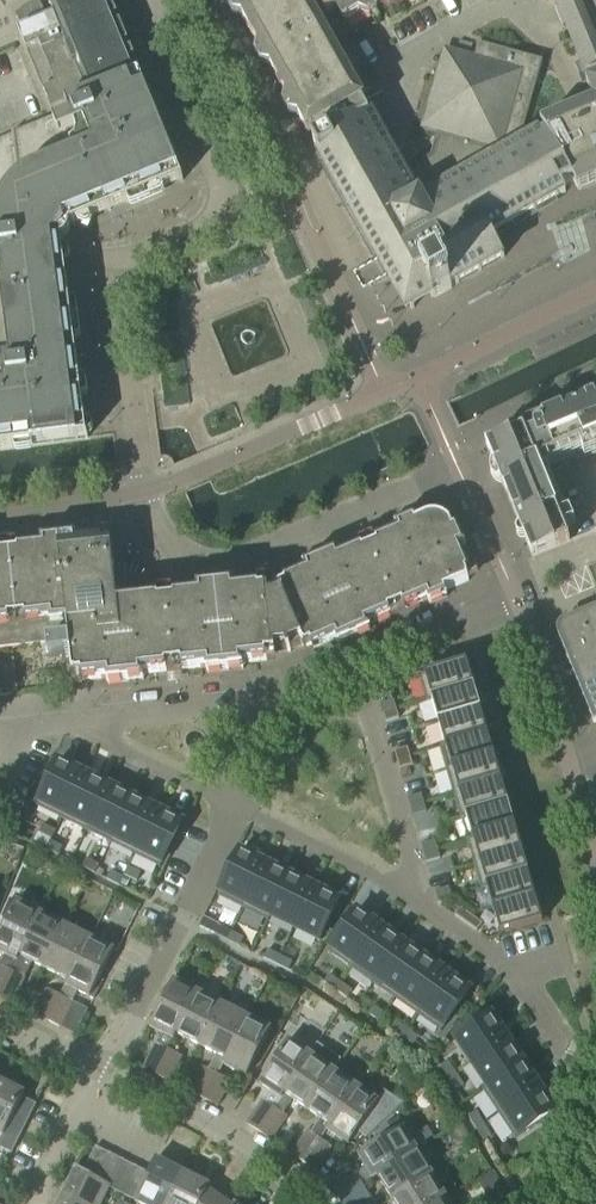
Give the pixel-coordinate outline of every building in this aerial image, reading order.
[(20,21),(44,11),(38,0),(15,14),(20,21)] [(129,79),(139,74),(108,0),(47,0),(54,15),(18,30),(51,111),(66,105),(129,79)] [(244,2),(237,0),(236,0),(227,5),(233,16),(243,19),(259,47),(256,57),(261,65),(271,69),(287,97),(284,107),(289,115),(299,119),(308,134),(311,132),(313,135),(316,133),(315,132),(361,105),(362,107),(364,106),(362,101),(358,103),(300,0),(248,0),(244,2)] [(310,1),(317,14),(323,10),(326,15),(337,9),(344,21),(361,11),(370,15),(378,10),(381,0),(311,0),(310,1)] [(584,72),(595,67),(595,0),(555,0),(584,72)] [(308,134),(311,141),(313,144),(378,261),(361,270),(370,287),(389,276),(407,312),(433,297),(434,298),(452,288),(451,287),(504,257),(494,240),(491,235),(501,229),(537,209),(566,193),(563,189),(574,183),(579,191),(595,184),(595,79),(586,83),(595,102),(541,125),(545,132),(527,142),(522,134),(543,61),(478,43),(474,59),(445,51),(423,128),(437,132),(431,155),(401,171),(367,110),(364,106),(362,107),(361,105),(315,132),(316,133),(313,135),(311,132),(308,134)] [(1,290),(68,282),(66,265),(64,246),(63,241),(65,240),(66,239),(67,238),(68,236),(69,233),(69,232),(69,230),(68,228),(183,181),(179,171),(145,88),(134,92),(129,79),(66,105),(68,111),(15,133),(15,132),(12,133),(13,134),(0,140),(0,280),(1,290)] [(1,290),(10,355),(0,359),(0,450),(79,439),(85,438),(88,438),(88,435),(87,424),(68,282),(1,290)] [(487,446),(493,461),(502,483),(520,526),(525,537),(533,557),(570,541),(538,463),(595,439),(595,397),(595,395),(543,417),(545,423),(542,424),(542,426),(541,426),(540,426),(539,426),(538,426),(537,427),(536,427),(535,428),(535,429),(535,430),(535,432),(535,433),(527,436),(525,431),(509,437),(487,446)] [(47,643),(49,658),(71,655),(74,676),(83,675),(83,681),(107,678),(108,684),(144,680),(143,674),(167,672),(167,666),(182,664),(183,670),(207,667),(207,673),(244,669),(243,663),(267,660),(267,655),(288,652),(291,651),(311,643),(313,648),(336,639),(338,644),(371,629),(369,624),(391,615),(389,609),(403,603),(405,609),(427,599),(430,604),(447,596),(445,591),(469,581),(465,573),(471,570),(461,548),(466,546),(458,528),(453,530),(450,523),(449,522),(446,520),(444,519),(441,517),(437,517),(433,517),(429,517),(427,518),(416,523),(413,518),(396,525),(398,531),(376,540),(378,545),(364,551),(361,546),(339,556),(337,550),(304,565),(306,570),(284,580),(286,585),(273,590),(260,592),(259,586),(235,589),(234,583),(198,587),(198,593),(174,596),(175,601),(160,603),(159,597),(157,597),(158,604),(150,604),(149,590),(147,588),(145,586),(143,584),(141,582),(139,581),(137,580),(134,578),(129,577),(126,577),(121,577),(118,577),(116,577),(112,542),(103,543),(102,538),(78,540),(77,535),(41,539),(42,544),(18,547),(19,553),(3,554),(2,549),(0,549),(0,648),(47,643)] [(563,620),(562,621),(560,623),(559,623),(558,625),(558,627),(557,628),(557,629),(557,631),(557,633),(558,635),(594,723),(595,722),(595,607),(563,620)] [(18,694),(13,659),(0,661),(0,696),(18,694)] [(467,662),(419,676),(427,702),(432,700),(432,699),(474,687),(467,662)] [(432,699),(432,700),(439,722),(481,710),(481,709),(474,687),(432,699)] [(394,700),(380,704),(383,713),(397,709),(394,700)] [(397,709),(383,713),(386,722),(399,718),(397,709)] [(439,722),(445,744),(446,746),(488,733),(487,733),(481,710),(439,722)] [(445,744),(440,746),(447,771),(494,757),(488,733),(446,746),(445,744)] [(408,747),(394,751),(397,760),(410,756),(408,747)] [(397,760),(399,769),(413,765),(410,756),(397,760)] [(494,757),(447,771),(454,794),(501,780),(494,757)] [(58,761),(36,806),(62,818),(84,774),(58,761)] [(86,830),(108,786),(84,774),(62,818),(86,830)] [(501,780),(454,794),(461,818),(466,817),(466,816),(508,803),(501,780)] [(96,810),(86,830),(110,843),(132,798),(108,786),(96,810)] [(421,794),(408,798),(410,807),(424,803),(421,794)] [(132,798),(110,843),(135,854),(157,810),(132,798)] [(410,807),(413,816),(427,812),(424,803),(410,807)] [(466,816),(466,817),(473,838),(473,839),(515,827),(508,803),(466,816)] [(157,810),(135,854),(160,867),(182,822),(157,810)] [(43,820),(39,829),(52,835),(57,826),(43,820)] [(473,838),(467,839),(474,864),(522,850),(515,827),(473,839),(473,838)] [(51,840),(47,849),(59,855),(63,846),(51,840)] [(435,840),(421,844),(424,853),(438,849),(435,840)] [(424,853),(427,862),(440,858),(438,849),(424,853)] [(522,850),(474,864),(481,889),(487,887),(487,886),(529,873),(522,850)] [(240,851),(218,896),(243,908),(265,863),(240,851)] [(54,877),(60,864),(47,857),(40,870),(54,877)] [(87,858),(83,867),(95,873),(99,864),(87,858)] [(265,863),(243,908),(269,921),(271,916),(270,915),(290,875),(265,863)] [(129,865),(125,874),(138,880),(142,872),(129,865)] [(111,870),(107,879),(119,885),(124,877),(111,870)] [(529,873),(487,886),(487,887),(493,909),(535,897),(529,873)] [(270,915),(271,916),(294,927),(314,887),(290,875),(270,915)] [(314,887),(294,927),(320,940),(340,900),(314,887)] [(449,887),(435,891),(438,900),(451,896),(449,887)] [(535,897),(493,909),(494,910),(501,934),(543,921),(536,897),(535,897)] [(39,912),(17,901),(0,934),(0,952),(5,955),(0,965),(0,996),(12,971),(10,970),(39,912)] [(455,915),(466,923),(471,915),(460,907),(455,915)] [(357,910),(328,951),(351,968),(380,927),(357,910)] [(39,912),(10,970),(12,971),(0,996),(0,997),(12,1003),(33,962),(44,968),(65,925),(39,912)] [(477,931),(483,923),(471,915),(466,923),(477,931)] [(44,968),(68,980),(69,981),(91,938),(65,925),(44,968)] [(219,927),(215,934),(227,940),(231,933),(219,927)] [(380,927),(351,968),(374,983),(402,942),(380,927)] [(61,996),(47,1021),(60,1028),(73,1002),(72,1001),(74,998),(77,991),(90,998),(94,1000),(101,986),(103,981),(99,979),(104,970),(108,971),(117,952),(114,950),(101,944),(105,935),(95,930),(91,939),(91,938),(69,981),(68,980),(60,995),(61,996)] [(231,933),(227,940),(239,946),(243,939),(231,933)] [(374,983),(396,999),(425,958),(402,942),(374,983)] [(268,951),(264,958),(276,964),(280,957),(268,951)] [(280,957),(276,964),(288,970),(292,963),(280,957)] [(425,958),(396,999),(418,1015),(447,974),(425,958)] [(447,974),(418,1015),(441,1031),(470,990),(447,974)] [(329,975),(324,982),(335,990),(341,983),(329,975)] [(156,1043),(142,1068),(156,1075),(169,1049),(168,1049),(173,1038),(174,1039),(177,1034),(176,1034),(198,991),(174,979),(151,1023),(149,1027),(162,1033),(157,1043),(156,1043)] [(341,983),(335,990),(347,998),(352,991),(341,983)] [(61,996),(60,995),(47,989),(34,1014),(47,1021),(61,996)] [(198,991),(176,1034),(177,1034),(201,1046),(222,1003),(198,991)] [(217,1055),(210,1070),(204,1067),(191,1093),(204,1099),(217,1074),(218,1074),(219,1075),(224,1065),(223,1064),(248,1017),(222,1003),(201,1046),(217,1055)] [(374,1006),(368,1014),(380,1022),(385,1014),(374,1006)] [(491,1014),(455,1037),(472,1062),(508,1039),(491,1014)] [(271,1028),(248,1017),(223,1064),(224,1065),(247,1076),(271,1028)] [(396,1021),(391,1029),(402,1037),(408,1030),(396,1021)] [(402,1037),(414,1045),(419,1038),(408,1030),(402,1037)] [(285,1093),(311,1053),(289,1039),(259,1083),(270,1091),(264,1100),(263,1099),(247,1123),(259,1131),(276,1108),(275,1107),(285,1093)] [(472,1062),(487,1085),(488,1086),(523,1062),(508,1039),(472,1062)] [(581,1059),(586,1045),(580,1043),(571,1040),(566,1053),(581,1059)] [(276,1108),(259,1131),(271,1140),(287,1116),(283,1113),(293,1099),(306,1108),(333,1069),(334,1070),(341,1060),(317,1043),(311,1053),(285,1093),(275,1107),(276,1108)] [(169,1049),(156,1075),(169,1081),(170,1079),(182,1056),(169,1049)] [(448,1061),(440,1067),(448,1078),(456,1073),(448,1061)] [(487,1085),(482,1088),(499,1113),(539,1086),(523,1062),(488,1086),(487,1085)] [(321,1119),(312,1133),(308,1130),(291,1154),(303,1161),(318,1138),(320,1139),(320,1138),(326,1129),(327,1130),(357,1085),(334,1070),(333,1069),(306,1108),(321,1119)] [(456,1073),(448,1078),(456,1090),(464,1085),(456,1073)] [(217,1074),(204,1099),(218,1106),(230,1080),(219,1075),(218,1074),(217,1074)] [(4,1136),(0,1143),(0,1148),(11,1154),(36,1105),(22,1098),(25,1093),(0,1080),(0,1134),(4,1136)] [(357,1085),(327,1130),(349,1145),(357,1133),(367,1139),(405,1104),(386,1091),(379,1101),(357,1085)] [(539,1086),(499,1113),(516,1138),(556,1111),(539,1086)] [(472,1114),(469,1117),(476,1128),(485,1123),(477,1111),(472,1114)] [(378,1131),(383,1140),(358,1155),(366,1167),(356,1173),(356,1172),(331,1187),(339,1200),(363,1184),(378,1175),(418,1149),(425,1145),(411,1122),(403,1127),(398,1118),(378,1131)] [(485,1123),(476,1128),(484,1140),(487,1137),(492,1134),(485,1123)] [(318,1138),(303,1161),(315,1170),(332,1147),(320,1139),(318,1138)] [(98,1178),(111,1153),(97,1146),(84,1171),(98,1178)] [(432,1173),(418,1149),(378,1175),(392,1198),(432,1173)] [(124,1159),(111,1153),(98,1178),(111,1185),(124,1159)] [(137,1166),(123,1194),(136,1200),(136,1201),(141,1203),(168,1203),(184,1172),(157,1158),(150,1172),(137,1166)] [(124,1159),(111,1185),(110,1187),(123,1194),(137,1166),(124,1159)] [(63,1194),(82,1203),(102,1203),(110,1187),(111,1185),(98,1178),(84,1171),(76,1167),(63,1194)] [(168,1203),(217,1203),(220,1199),(208,1190),(211,1185),(184,1172),(168,1203)] [(392,1198),(395,1203),(438,1203),(448,1198),(432,1173),(392,1198)] [(501,1185),(493,1173),(479,1182),(487,1194),(501,1185)] [(363,1184),(339,1200),(342,1203),(359,1203),(371,1197),(363,1184)] [(63,1194),(58,1203),(82,1203),(63,1194)]
